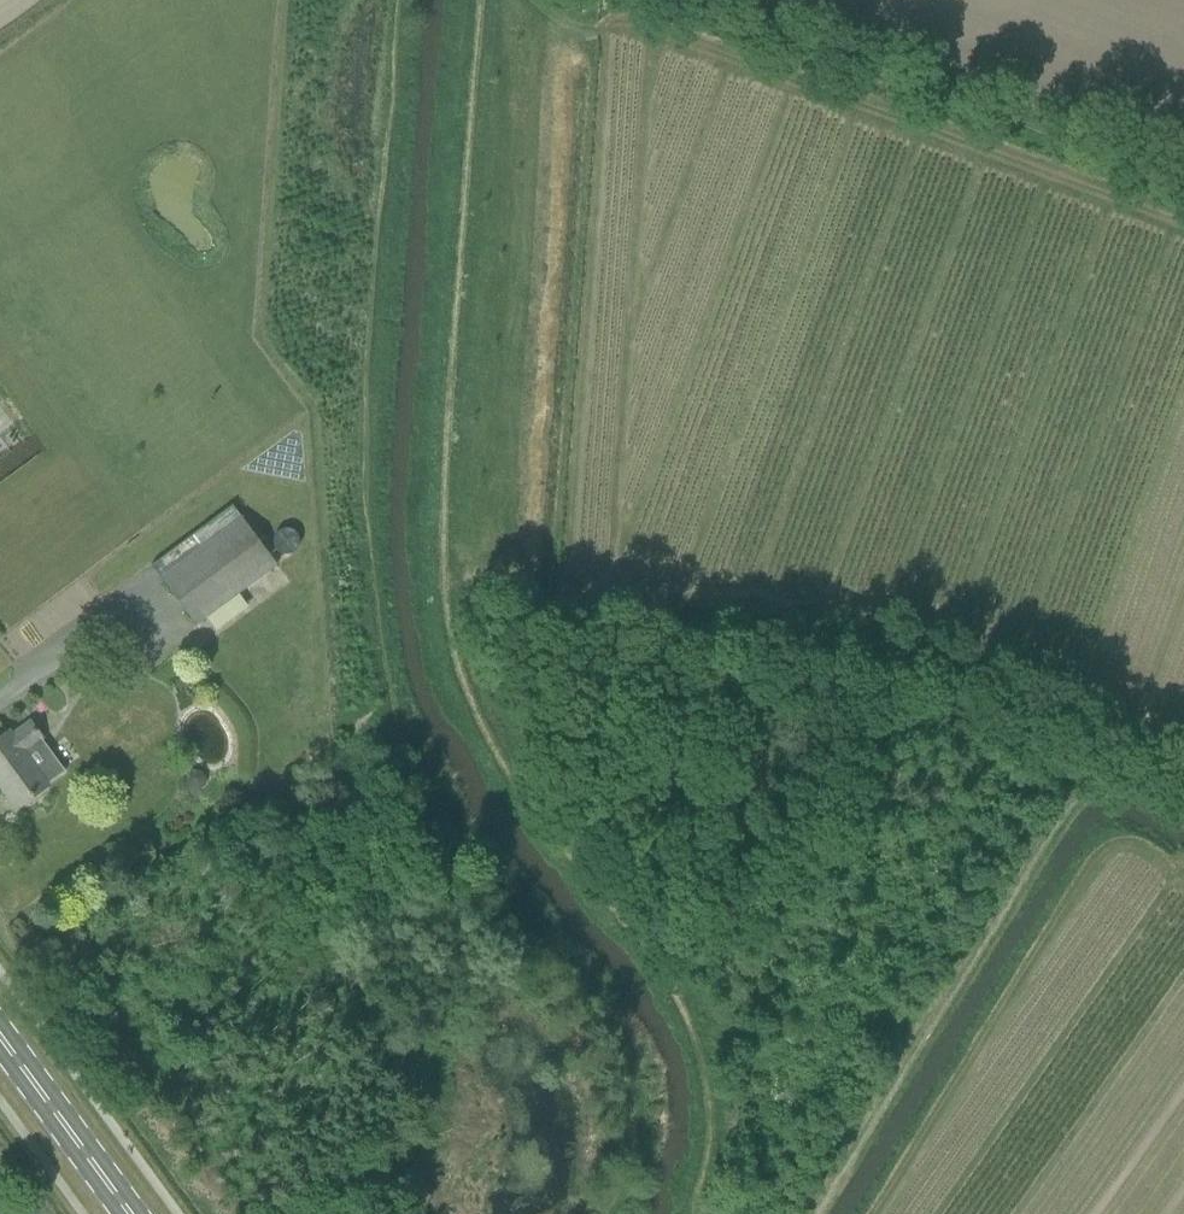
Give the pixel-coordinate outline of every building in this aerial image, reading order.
[(152,567),(196,625),(277,565),(234,506),(152,567)] [(42,738),(31,723),(12,736),(9,732),(0,738),(0,785),(17,809),(48,786),(47,784),(66,771),(42,738)]
